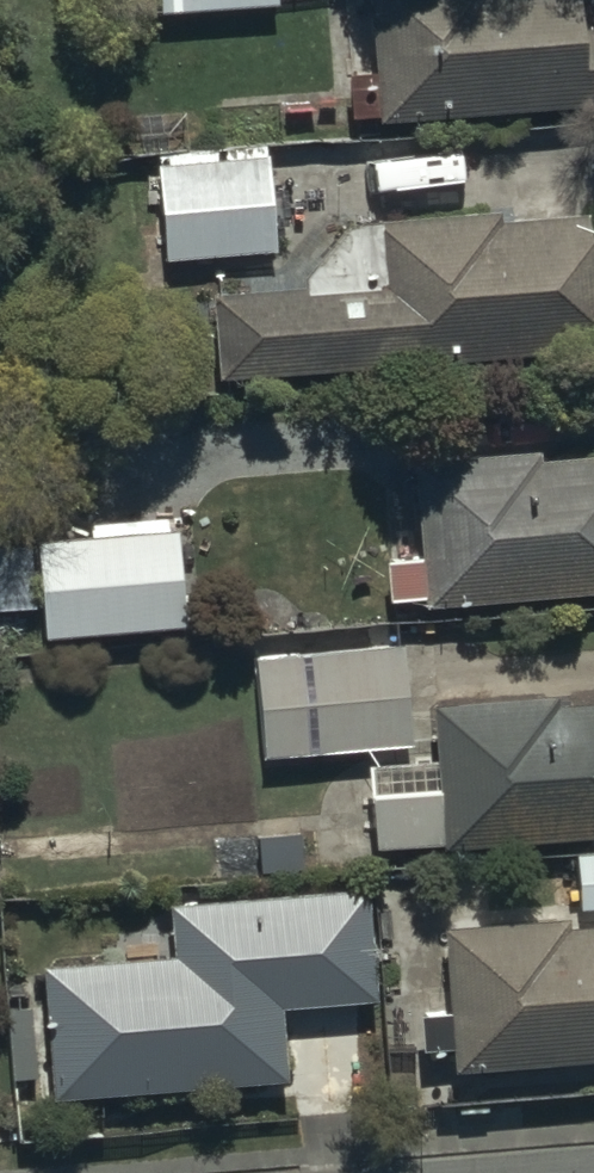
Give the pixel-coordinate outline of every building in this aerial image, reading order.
[(160,12),(277,5),(277,0),(160,0),(160,12)] [(380,120),(593,105),(593,60),(584,61),(580,0),(376,0),(381,74),(353,76),(356,116),(380,114),(380,120)] [(157,153),(165,258),(276,250),(268,144),(157,153)] [(217,374),(593,349),(593,216),(497,222),(496,208),(386,215),(391,288),(212,300),(217,374)] [(427,609),(593,594),(593,457),(539,462),(538,449),(416,460),(424,557),(389,560),(393,598),(426,595),(427,609)] [(178,533),(36,544),(43,640),(186,628),(178,533)] [(404,643),(257,652),(263,755),(410,746),(404,643)] [(376,851),(593,835),(593,707),(550,710),(549,698),(436,706),(440,762),(370,767),(376,851)] [(576,852),(580,910),(593,909),(593,851),(576,852)] [(49,966),(59,1100),(289,1083),(284,1010),(382,1003),(374,891),(172,906),(176,957),(49,966)] [(463,1073),(593,1062),(593,929),(570,931),(569,919),(446,929),(457,1073),(463,1073)]
